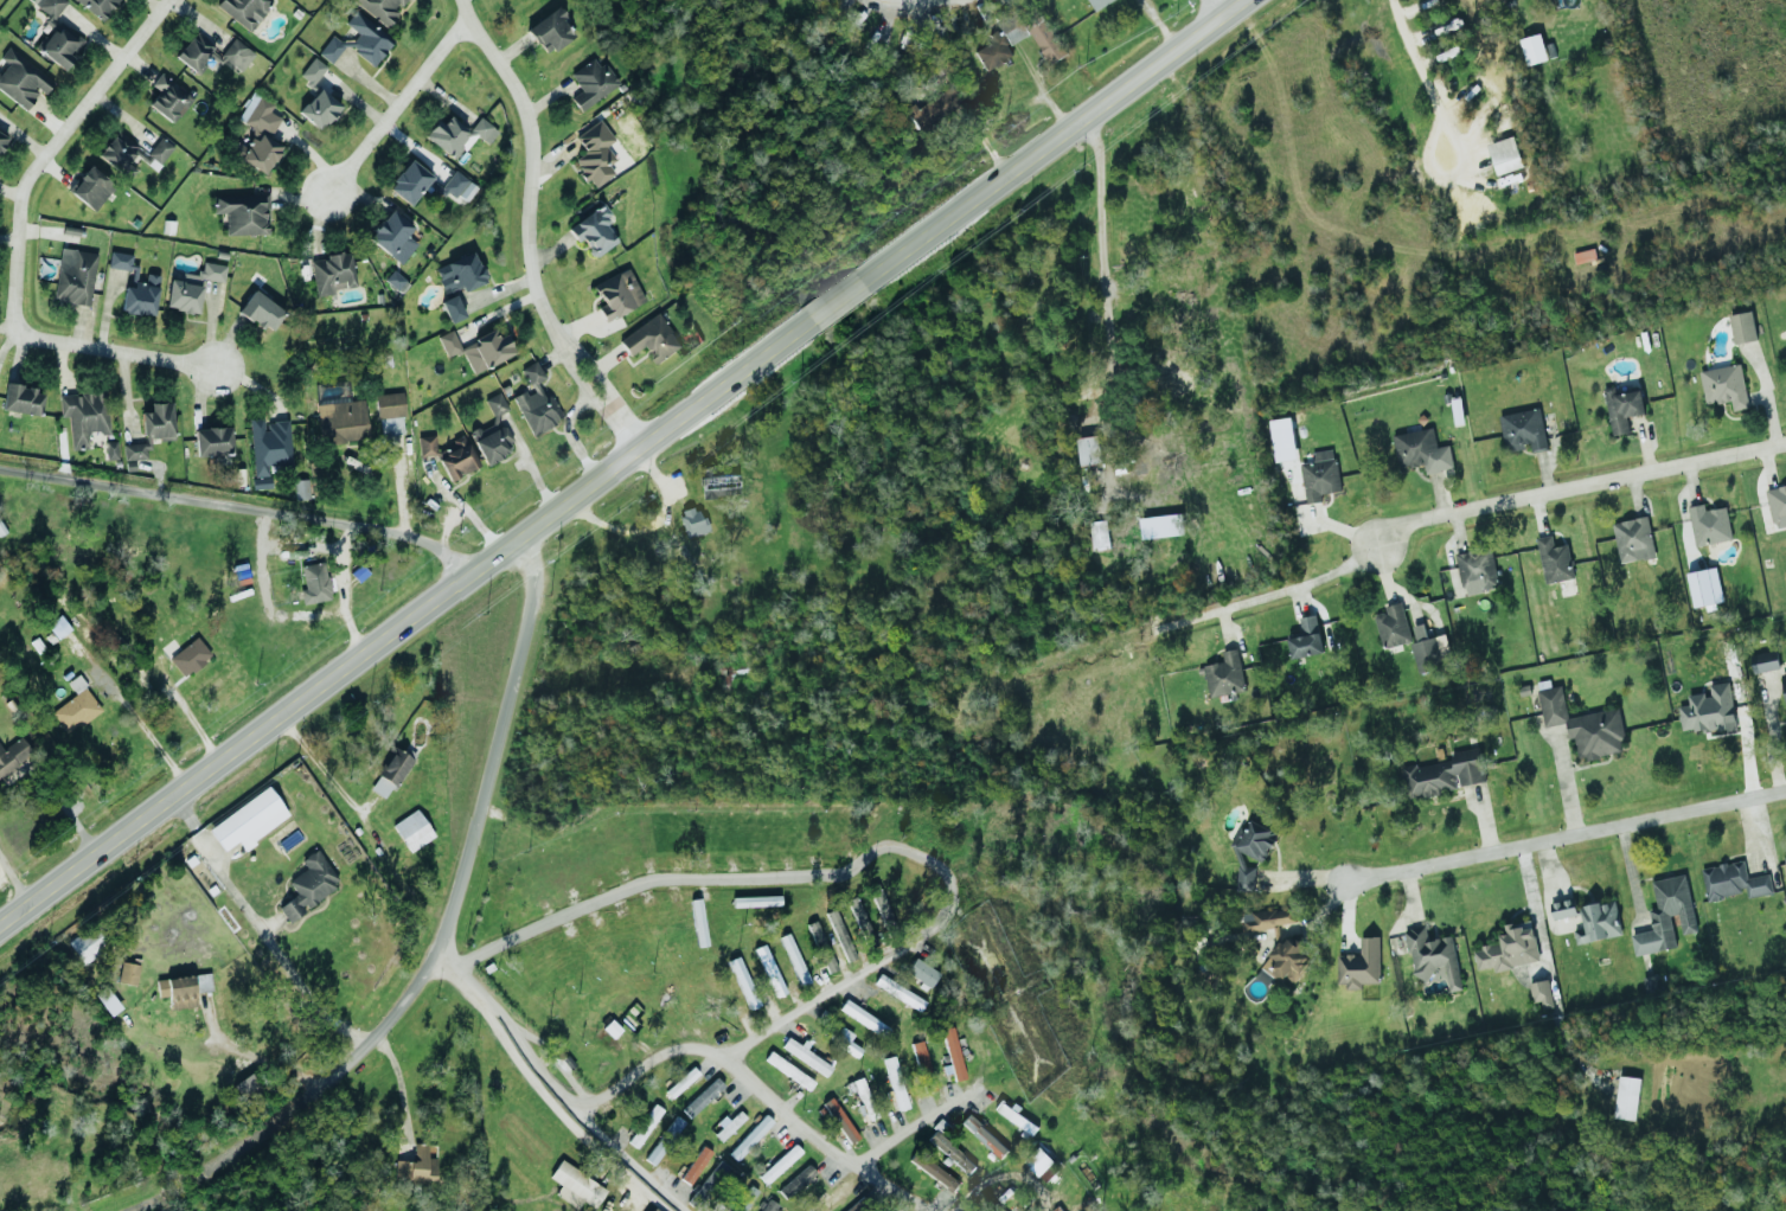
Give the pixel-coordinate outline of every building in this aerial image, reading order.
[(53,20),(67,1),(66,0),(25,0),(53,20)] [(102,21),(118,0),(74,0),(102,21)] [(251,32),(273,0),(220,0),(215,7),(251,32)] [(387,28),(398,12),(396,11),(405,0),(350,0),(387,28)] [(1093,10),(1113,0),(1088,0),(1093,10)] [(526,28),(544,55),(575,35),(557,7),(526,28)] [(1046,64),(1064,56),(1044,13),(1027,22),(1046,64)] [(62,69),(84,41),(60,22),(38,50),(62,69)] [(988,34),(992,42),(974,50),(983,71),(1012,58),(1000,29),(988,34)] [(233,38),(222,53),(193,32),(174,58),(198,75),(206,64),(215,71),(224,59),(241,71),(254,53),(233,38)] [(1525,65),(1546,60),(1541,34),(1520,38),(1525,65)] [(39,92),(43,95),(53,82),(7,47),(0,57),(0,58),(6,63),(0,70),(0,91),(25,110),(39,92)] [(299,77),(312,87),(326,67),(313,57),(299,77)] [(581,90),(570,98),(580,112),(618,83),(603,63),(598,66),(592,58),(569,75),(581,90)] [(147,105),(172,124),(193,99),(160,73),(151,85),(158,91),(147,105)] [(913,103),(903,110),(918,130),(957,102),(947,87),(917,109),(913,103)] [(297,112),(319,131),(340,106),(319,88),(297,112)] [(267,174),(280,144),(269,139),(279,117),(269,112),(273,104),(251,93),(238,120),(253,127),(245,146),(235,141),(228,155),(267,174)] [(470,131),(447,118),(443,124),(434,119),(423,139),(458,160),(472,135),(489,145),(498,130),(477,118),(470,131)] [(574,136),(584,152),(573,159),(592,189),(614,175),(607,165),(614,160),(605,146),(613,141),(600,120),(574,136)] [(159,137),(149,153),(114,131),(97,158),(130,179),(136,169),(128,164),(135,153),(158,168),(173,146),(159,137)] [(1488,142),(1495,174),(1522,168),(1515,136),(1488,142)] [(409,206),(432,177),(409,159),(387,188),(409,206)] [(69,191),(94,211),(114,186),(90,166),(69,191)] [(464,204),(477,186),(453,170),(441,189),(464,204)] [(212,196),(213,213),(225,213),(225,235),(267,234),(267,195),(212,196)] [(577,243),(582,239),(593,257),(620,241),(600,206),(567,226),(577,243)] [(416,243),(406,236),(413,226),(388,210),(368,241),(402,263),(416,243)] [(96,253),(60,248),(53,301),(90,305),(96,253)] [(354,288),(349,251),(326,255),(326,259),(310,261),(314,293),(354,288)] [(158,275),(145,274),(145,282),(136,281),(137,265),(131,264),(132,254),(109,252),(107,268),(127,270),(122,312),(154,316),(158,275)] [(433,267),(444,296),(484,280),(473,252),(433,267)] [(169,279),(165,309),(198,313),(202,279),(223,282),(225,265),(201,262),(199,275),(180,273),(179,280),(169,279)] [(603,321),(644,303),(629,268),(593,283),(602,305),(597,307),(603,321)] [(269,333),(284,312),(253,289),(238,311),(269,333)] [(440,301),(449,323),(464,317),(455,294),(440,301)] [(1757,339),(1750,310),(1727,315),(1733,344),(1757,339)] [(657,364),(681,346),(657,313),(618,341),(629,356),(643,345),(657,364)] [(472,373),(515,354),(505,334),(497,337),(493,329),(474,337),(476,342),(461,349),(452,330),(437,336),(447,358),(462,351),(472,373)] [(531,435),(563,419),(551,395),(544,398),(537,384),(545,380),(535,361),(521,368),(531,389),(513,398),(531,435)] [(1730,400),(1732,411),(1748,408),(1739,363),(1699,371),(1705,404),(1730,400)] [(44,390),(5,384),(1,410),(40,416),(44,390)] [(1612,435),(1628,432),(1625,417),(1644,413),(1640,389),(1616,394),(1615,385),(1602,388),(1612,435)] [(70,450),(88,449),(88,434),(108,433),(105,392),(59,395),(60,417),(68,416),(70,450)] [(484,464),(516,450),(500,413),(507,410),(499,392),(483,399),(493,422),(470,432),(484,464)] [(377,394),(378,434),(403,434),(402,393),(377,394)] [(365,401),(317,403),(319,443),(367,440),(365,401)] [(124,460),(146,459),(145,450),(150,449),(150,439),(172,437),(170,402),(149,403),(150,411),(141,412),(143,443),(123,444),(124,460)] [(1498,414),(1503,450),(1530,446),(1530,451),(1546,449),(1540,408),(1498,414)] [(249,419),(253,477),(268,476),(268,468),(291,466),(288,420),(264,422),(264,418),(249,419)] [(231,454),(230,427),(194,428),(195,456),(231,454)] [(1453,468),(1448,444),(1436,447),(1432,427),(1391,435),(1397,468),(1422,463),(1425,473),(1453,468)] [(451,440),(455,448),(437,457),(448,481),(478,466),(463,434),(451,440)] [(419,456),(436,454),(435,435),(418,437),(419,456)] [(1080,465),(1101,463),(1098,435),(1077,437),(1080,465)] [(104,441),(105,460),(117,459),(117,441),(104,441)] [(1310,451),(1311,461),(1300,462),(1305,503),(1321,501),(1321,493),(1339,490),(1334,448),(1310,451)] [(1135,475),(1135,463),(1116,464),(1117,475),(1135,475)] [(295,500),(309,499),(308,480),(294,481),(295,500)] [(1774,529),(1785,526),(1785,485),(1765,490),(1774,529)] [(1725,506),(1704,510),(1703,503),(1688,506),(1695,545),(1731,539),(1725,506)] [(697,505),(677,511),(686,538),(706,531),(697,505)] [(1611,523),(1619,563),(1655,556),(1646,515),(1611,523)] [(1131,543),(1160,542),(1159,517),(1130,518),(1131,543)] [(1109,547),(1105,519),(1088,522),(1093,549),(1109,547)] [(1573,578),(1568,544),(1553,546),(1551,535),(1537,537),(1542,582),(1573,578)] [(1455,553),(1463,594),(1498,587),(1490,546),(1455,553)] [(331,598),(323,561),(300,566),(305,589),(299,590),(302,605),(331,598)] [(1686,572),(1693,607),(1722,601),(1715,566),(1686,572)] [(1386,611),(1373,614),(1382,648),(1410,641),(1401,601),(1384,606),(1386,611)] [(56,639),(70,630),(60,614),(46,623),(56,639)] [(1298,617),(1301,635),(1287,637),(1291,658),(1322,653),(1315,614),(1298,617)] [(1436,636),(1427,638),(1424,623),(1412,625),(1416,642),(1411,643),(1417,671),(1442,666),(1436,636)] [(184,678),(212,655),(196,636),(168,659),(184,678)] [(1209,697),(1244,691),(1237,648),(1221,651),(1223,661),(1203,665),(1209,697)] [(1749,654),(1752,673),(1778,669),(1775,650),(1749,654)] [(66,734),(101,710),(77,675),(67,682),(75,695),(50,711),(66,734)] [(1734,727),(1727,681),(1708,684),(1709,692),(1687,695),(1688,704),(1677,706),(1681,735),(1734,727)] [(1618,707),(1567,717),(1561,685),(1537,689),(1543,726),(1565,722),(1568,739),(1576,738),(1580,760),(1620,752),(1618,740),(1624,739),(1618,707)] [(33,755),(20,736),(2,749),(0,746),(0,778),(33,755)] [(369,789),(387,800),(413,755),(395,745),(369,789)] [(1481,781),(1476,748),(1449,752),(1451,759),(1401,767),(1406,799),(1457,790),(1456,785),(1481,781)] [(289,816),(268,786),(207,828),(223,851),(237,841),(242,848),(289,816)] [(434,836),(416,808),(391,825),(409,852),(434,836)] [(1253,891),(1254,866),(1241,865),(1242,853),(1264,862),(1277,830),(1249,819),(1245,829),(1237,828),(1231,844),(1238,847),(1235,890),(1253,891)] [(288,922),(304,912),(302,908),(339,884),(317,849),(300,860),(306,869),(288,881),(296,894),(277,907),(288,922)] [(1706,899),(1746,892),(1746,897),(1772,893),(1768,873),(1746,877),(1743,860),(1700,867),(1706,899)] [(1675,947),(1669,915),(1678,914),(1681,934),(1696,932),(1686,874),(1650,880),(1656,909),(1648,910),(1651,930),(1629,934),(1633,955),(1675,947)] [(847,899),(864,947),(874,943),(857,896),(847,899)] [(1575,943),(1620,935),(1614,901),(1575,908),(1573,898),(1551,902),(1557,933),(1573,930),(1575,943)] [(1294,922),(1291,905),(1241,914),(1244,931),(1294,922)] [(827,912),(843,962),(853,959),(837,908),(827,912)] [(1532,924),(1504,928),(1505,933),(1498,934),(1500,943),(1473,947),(1476,969),(1493,966),(1493,969),(1538,962),(1532,924)] [(67,942),(81,964),(108,947),(94,925),(67,942)] [(1461,989),(1452,935),(1427,939),(1424,926),(1405,929),(1414,981),(1435,977),(1433,967),(1443,965),(1448,991),(1461,989)] [(1261,965),(1288,986),(1312,957),(1285,935),(1261,965)] [(1378,983),(1378,936),(1359,936),(1359,954),(1336,954),(1336,983),(1345,983),(1345,989),(1361,989),(1361,983),(1378,983)] [(905,974),(928,988),(938,972),(914,958),(905,974)] [(137,985),(139,964),(120,962),(117,983),(137,985)] [(157,997),(168,996),(169,1009),(196,1006),(194,992),(212,990),(210,973),(155,979),(157,997)] [(920,1010),(926,1000),(879,974),(873,984),(920,1010)] [(1540,1001),(1542,1008),(1553,1005),(1547,978),(1527,983),(1532,1002),(1540,1001)] [(876,1034),(883,1025),(846,998),(839,1008),(876,1034)] [(857,1056),(861,1049),(848,1041),(853,1034),(840,1026),(831,1039),(857,1056)] [(965,1078),(952,1026),(940,1029),(953,1081),(965,1078)] [(802,1047),(803,1046),(787,1037),(780,1047),(826,1076),(832,1067),(802,1047)] [(934,1084),(922,1040),(910,1043),(922,1087),(934,1084)] [(763,1060),(809,1089),(815,1080),(768,1052),(763,1060)] [(665,1090),(671,1098),(699,1074),(692,1066),(665,1090)] [(260,1092),(253,1074),(232,1083),(240,1101),(260,1092)] [(1634,1120),(1641,1078),(1619,1074),(1612,1117),(1634,1120)] [(724,1086),(716,1077),(681,1109),(689,1118),(724,1086)] [(848,1093),(856,1090),(861,1104),(859,1105),(864,1120),(875,1116),(862,1077),(845,1083),(848,1093)] [(847,1145),(858,1138),(831,1097),(820,1103),(847,1145)] [(992,1110),(1034,1133),(1039,1124),(997,1101),(992,1110)] [(626,1142),(636,1149),(663,1110),(653,1103),(626,1142)] [(711,1131),(722,1141),(745,1117),(739,1110),(729,1120),(725,1117),(711,1131)] [(960,1122),(999,1158),(1007,1150),(968,1113),(960,1122)] [(728,1154),(736,1161),(773,1122),(764,1114),(728,1154)] [(685,1122),(675,1115),(663,1132),(672,1139),(685,1122)] [(926,1138),(966,1176),(974,1167),(935,1130),(926,1138)] [(653,1166),(667,1145),(657,1139),(644,1159),(653,1166)] [(435,1183),(436,1144),(414,1143),(413,1161),(395,1160),(395,1182),(435,1183)] [(758,1177),(766,1185),(802,1152),(793,1143),(758,1177)] [(690,1185),(712,1152),(702,1145),(680,1179),(690,1185)] [(1053,1159),(1038,1146),(1023,1162),(1038,1175),(1053,1159)] [(958,1183),(915,1150),(908,1160),(951,1193),(958,1183)] [(730,1166),(717,1158),(694,1196),(707,1203),(730,1166)] [(606,1188),(558,1160),(548,1178),(559,1185),(554,1195),(576,1208),(580,1200),(593,1209),(606,1188)] [(1044,1181),(1059,1171),(1054,1163),(1039,1174),(1044,1181)] [(778,1188),(785,1198),(816,1174),(809,1165),(778,1188)] [(757,1190),(747,1184),(732,1210),(745,1210),(757,1190)] [(768,1198),(762,1207),(759,1210),(773,1210),(778,1205),(768,1198)]
